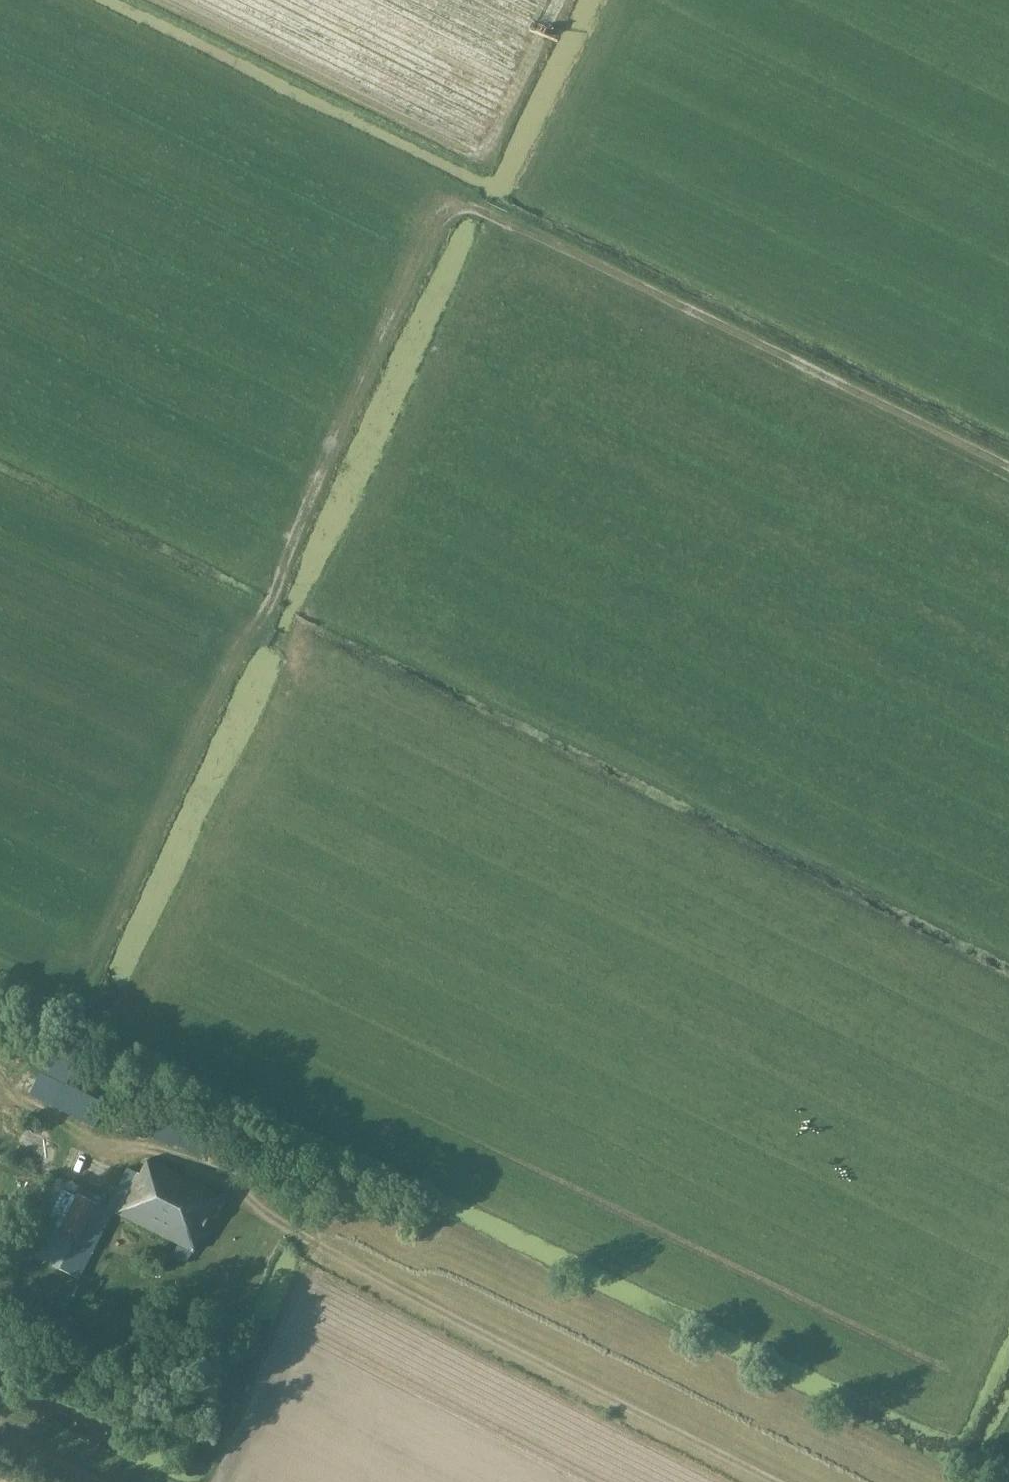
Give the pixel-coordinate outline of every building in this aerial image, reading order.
[(95,1128),(105,1107),(66,1087),(77,1053),(57,1043),(29,1095),(95,1128)] [(39,1221),(24,1252),(79,1279),(93,1252),(113,1212),(177,1246),(172,1255),(187,1263),(193,1253),(222,1196),(150,1159),(148,1162),(147,1162),(140,1175),(127,1168),(105,1208),(62,1188),(55,1184),(52,1191),(53,1192),(44,1210),(50,1213),(45,1223),(39,1221)]
